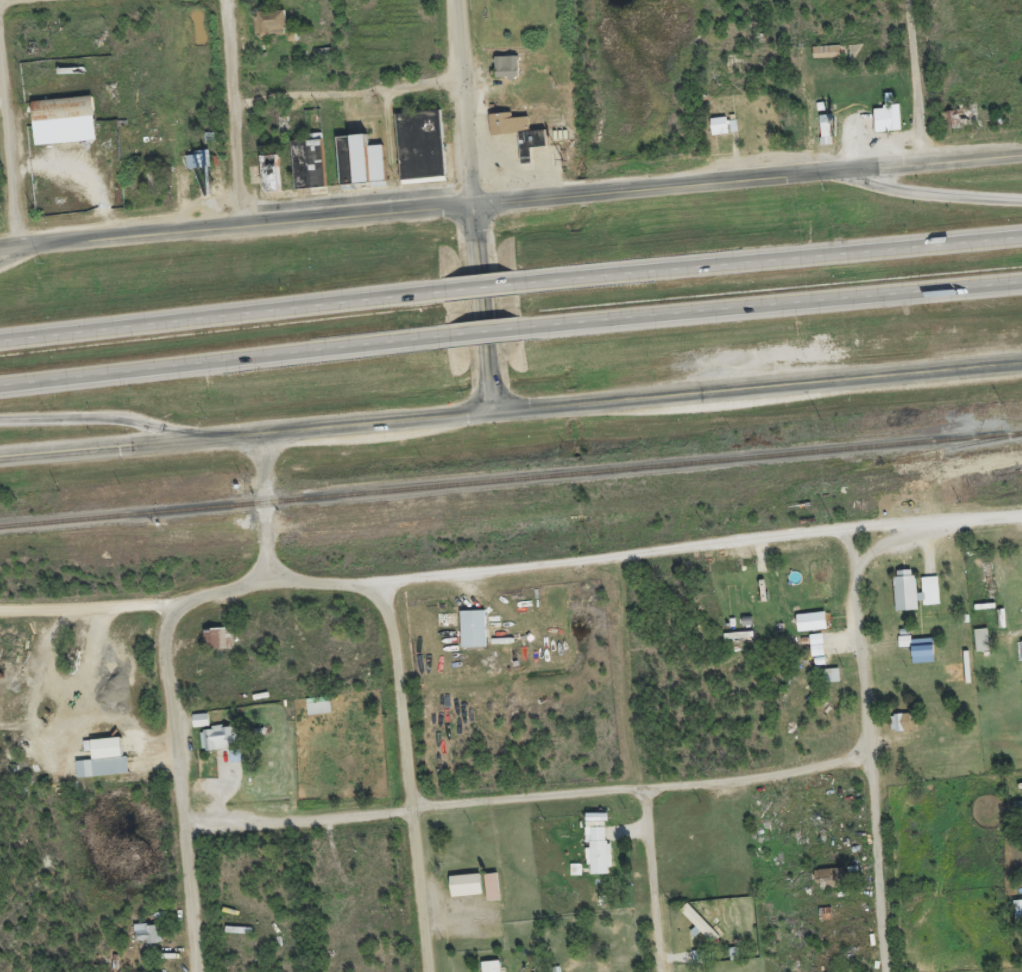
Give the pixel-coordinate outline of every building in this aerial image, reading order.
[(253,43),(282,42),(282,19),(252,20),(253,43)] [(838,54),(810,54),(810,66),(838,65),(838,54)] [(493,86),(516,86),(515,64),(492,64),(493,86)] [(31,153),(92,149),(89,105),(28,109),(31,153)] [(441,185),(439,119),(394,121),(397,186),(441,185)] [(486,123),(488,144),(515,141),(518,172),(528,171),(527,156),(544,154),(542,137),(527,138),(525,124),(509,126),(509,121),(486,123)] [(817,123),(818,153),(830,153),(829,122),(817,123)] [(707,126),(709,143),(736,140),(734,127),(725,128),(725,125),(707,126)] [(184,177),(207,176),(207,160),(183,161),(184,177)] [(893,619),(918,617),(918,613),(937,612),(936,584),(919,585),(920,600),(913,600),(912,577),(891,578),(893,619)] [(483,654),(482,618),(457,619),(458,655),(483,654)] [(794,621),(794,638),(824,637),(823,620),(794,621)] [(971,637),(973,660),(987,659),(985,636),(971,637)] [(229,656),(228,637),(200,637),(201,657),(229,656)] [(822,663),(821,641),(807,642),(808,664),(822,663)] [(931,670),(930,646),(908,647),(908,643),(896,643),(896,655),(909,655),(909,671),(931,670)] [(837,676),(824,676),(824,690),(837,689),(837,676)] [(329,721),(327,704),(303,706),(305,723),(329,721)] [(206,734),(206,721),(190,722),(190,735),(206,734)] [(889,739),(915,738),(914,729),(907,729),(907,721),(888,722),(889,739)] [(231,756),(230,746),(223,747),(223,735),(197,737),(199,759),(231,756)] [(73,769),(74,786),(126,781),(124,764),(119,764),(117,745),(87,748),(89,767),(73,769)] [(583,821),(583,856),(585,856),(585,882),(608,881),(608,850),(603,850),(603,821),(583,821)] [(819,895),(842,894),(841,876),(811,877),(811,890),(819,889),(819,895)] [(498,907),(494,881),(480,883),(484,909),(498,907)] [(1011,908),(1013,927),(1021,926),(1021,907),(1011,908)] [(709,952),(717,945),(689,915),(682,922),(709,952)] [(132,932),(132,951),(155,951),(154,931),(132,932)]
